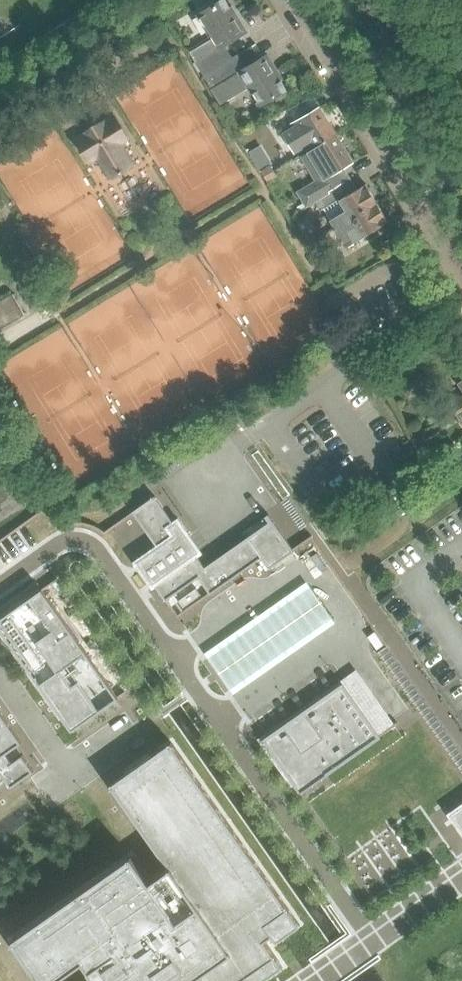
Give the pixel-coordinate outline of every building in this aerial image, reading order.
[(233,57),(225,45),(246,32),(226,0),(222,0),(200,14),(213,36),(189,50),(204,76),(233,57)] [(246,68),(238,55),(238,54),(233,57),(204,76),(212,89),(232,78),(240,91),(250,85),(262,105),(287,90),(267,55),(246,68)] [(307,151),(336,134),(320,107),(292,124),(307,151)] [(86,121),(91,129),(77,137),(91,160),(98,156),(99,157),(100,156),(112,177),(132,166),(120,144),(121,143),(121,142),(128,138),(114,115),(99,124),(95,117),(92,116),(89,116),(87,118),(86,121)] [(343,168),(353,162),(336,134),(307,151),(324,179),(314,186),(321,199),(351,181),(343,168)] [(270,165),(263,169),(265,174),(272,170),(270,165)] [(276,175),(272,170),(265,174),(269,179),(276,175)] [(336,227),(377,202),(367,184),(340,200),(345,211),(339,214),(331,219),(336,227)] [(362,237),(389,222),(377,202),(336,227),(341,236),(355,226),(362,237)] [(309,379),(316,374),(319,372),(311,360),(301,367),(309,379)] [(451,403),(461,419),(461,418),(461,396),(451,403)] [(453,422),(449,416),(444,409),(429,418),(431,421),(426,424),(429,428),(426,430),(430,435),(441,427),(443,429),(453,422)] [(172,519),(156,495),(138,508),(161,541),(158,543),(139,557),(165,595),(198,573),(211,592),(262,556),(268,566),(294,548),(273,519),(206,566),(198,554),(203,551),(178,515),(172,519)] [(337,621),(308,580),(207,650),(236,691),(337,621)] [(40,586),(0,613),(0,626),(71,729),(117,698),(40,586)] [(271,737),(303,784),(382,729),(351,683),(271,737)] [(4,775),(10,783),(33,767),(22,752),(11,759),(4,750),(20,738),(0,709),(0,778),(4,775)] [(206,979),(208,980),(245,980),(280,957),(263,933),(271,928),(277,936),(299,920),(175,739),(116,779),(172,862),(152,875),(136,852),(15,935),(45,978),(84,951),(96,967),(76,980),(202,980),(206,979)] [(449,811),(461,829),(461,803),(449,811)] [(393,846),(383,833),(356,853),(366,866),(393,846)]
